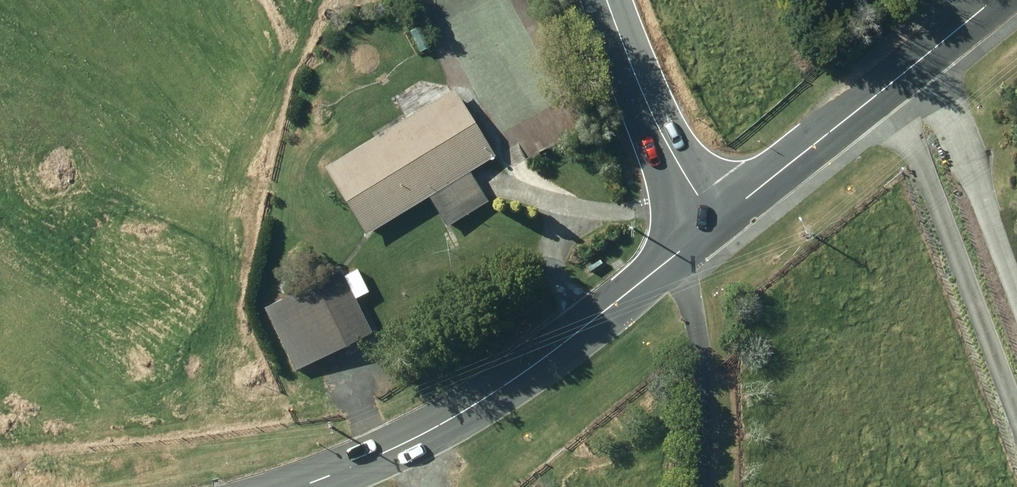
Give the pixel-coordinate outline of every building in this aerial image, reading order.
[(411,36),(421,54),(433,47),(423,29),(411,36)] [(470,174),(495,159),(454,91),(324,169),(365,238),(429,199),(448,229),(488,205),(470,174)] [(271,358),(264,362),(275,384),(372,336),(355,302),(369,294),(358,271),(343,279),(339,272),(250,316),(271,358)]
